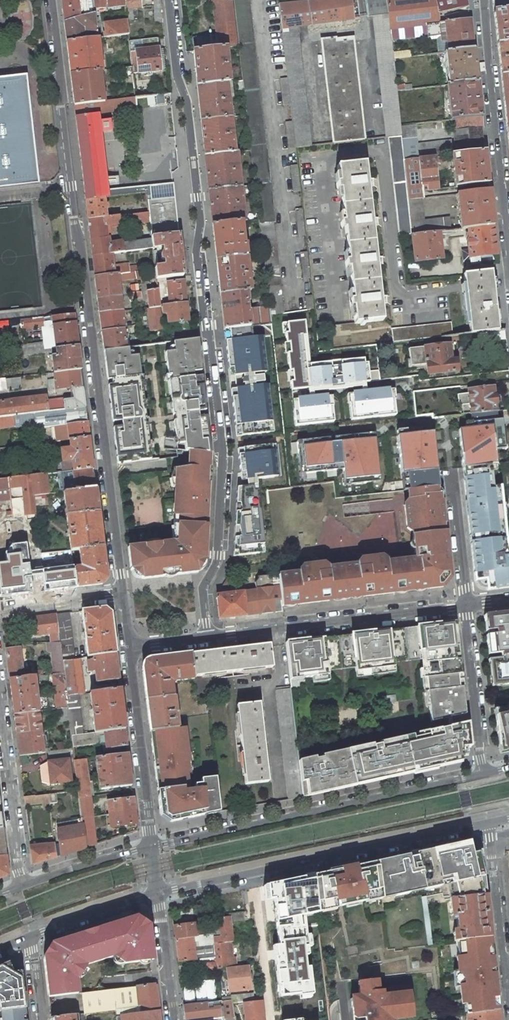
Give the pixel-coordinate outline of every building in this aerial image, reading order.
[(64,22),(79,17),(77,0),(61,0),(64,22)] [(79,17),(93,13),(91,0),(77,0),(79,17)] [(93,13),(109,9),(108,7),(124,5),(124,0),(91,0),(93,13)] [(124,5),(125,9),(132,8),(141,7),(140,0),(124,0),(124,5)] [(161,0),(153,0),(155,22),(163,22),(161,0)] [(215,35),(217,48),(226,47),(238,46),(233,1),(225,1),(225,0),(212,0),(215,35)] [(233,1),(238,46),(239,46),(269,306),(270,315),(275,314),(283,313),(273,222),(276,222),(250,0),(233,0),(233,1)] [(279,4),(282,28),(297,26),(360,18),(357,0),(319,0),(313,1),(279,4)] [(360,18),(368,17),(366,0),(357,0),(360,18)] [(368,17),(373,16),(388,14),(387,0),(366,0),(368,17)] [(470,19),(439,22),(438,12),(436,0),(387,0),(388,14),(390,29),(427,25),(428,36),(442,34),(443,40),(447,40),(448,52),(473,49),(470,19)] [(438,12),(468,6),(468,0),(436,0),(438,12)] [(132,8),(125,9),(126,20),(133,19),(132,8)] [(494,11),(498,43),(508,42),(508,10),(494,11)] [(79,17),(64,22),(66,42),(97,38),(96,33),(99,33),(100,32),(98,17),(94,18),(93,13),(79,17)] [(388,14),(373,16),(386,137),(388,137),(402,135),(401,126),(397,91),(396,85),(394,58),(393,54),(393,52),(392,52),(391,40),(390,29),(388,14)] [(104,24),(106,37),(128,35),(126,21),(104,24)] [(428,36),(427,25),(390,29),(391,40),(428,36)] [(297,26),(282,28),(288,78),(291,104),(293,122),(296,148),(311,146),(297,26)] [(429,39),(437,38),(438,53),(446,52),(448,52),(447,40),(443,40),(442,34),(428,36),(429,39)] [(215,35),(192,38),(193,51),(217,48),(215,35)] [(97,38),(66,42),(70,75),(101,71),(103,71),(99,38),(97,38)] [(157,38),(129,41),(132,67),(132,74),(161,70),(157,38)] [(336,38),(321,40),(333,143),(365,140),(353,40),(336,42),(336,38)] [(498,43),(501,74),(508,74),(508,42),(498,43)] [(217,48),(193,51),(197,86),(227,82),(230,82),(226,47),(217,48)] [(448,52),(446,52),(450,85),(477,82),(473,49),(448,52)] [(132,67),(123,68),(125,84),(133,83),(132,74),(132,67)] [(104,101),(101,71),(70,75),(74,105),(101,102),(104,101)] [(26,76),(0,79),(0,187),(38,182),(37,178),(26,76)] [(288,78),(280,79),(283,105),(291,104),(288,78)] [(227,82),(197,86),(201,120),(230,117),(227,82)] [(481,116),(477,82),(450,85),(447,85),(451,120),(456,119),(481,116)] [(101,102),(103,115),(136,111),(135,98),(104,101),(101,102)] [(101,102),(74,105),(85,200),(104,197),(103,189),(94,116),(103,115),(101,102)] [(160,110),(137,112),(139,135),(142,135),(144,148),(159,146),(158,133),(163,132),(160,110)] [(454,130),(482,127),(481,116),(456,119),(456,127),(454,127),(454,130)] [(230,117),(201,120),(205,155),(234,152),(230,117)] [(293,122),(285,123),(288,149),(296,148),(293,122)] [(415,125),(401,126),(402,135),(405,160),(419,158),(415,125)] [(453,155),(485,151),(482,127),(454,130),(452,130),(454,142),(452,142),(453,155)] [(402,135),(388,137),(399,236),(412,234),(413,234),(409,200),(405,160),(402,135)] [(435,157),(452,155),(453,155),(452,142),(452,140),(418,144),(420,158),(435,157)] [(453,155),(452,155),(456,187),(488,184),(485,151),(453,155)] [(234,152),(205,155),(208,190),(241,186),(237,152),(234,152)] [(438,189),(435,157),(420,158),(419,158),(405,160),(409,200),(422,198),(424,198),(423,191),(422,185),(427,185),(428,190),(438,189)] [(355,323),(383,319),(381,303),(380,296),(376,264),(376,258),(372,224),(371,218),(368,185),(367,179),(365,163),(337,166),(339,182),(336,183),(337,190),(340,189),(343,221),(340,222),(341,229),(344,228),(348,260),(345,261),(346,268),(348,267),(352,299),(349,300),(350,307),(353,306),(355,323)] [(293,192),(301,191),(298,165),(290,166),(293,192)] [(245,221),(241,186),(208,190),(212,225),(241,222),(245,221)] [(493,226),(489,191),(457,194),(461,229),(467,228),(493,226)] [(104,197),(85,200),(87,219),(107,217),(106,210),(107,208),(107,205),(105,204),(104,197)] [(150,222),(151,237),(178,234),(175,198),(148,201),(149,212),(150,222)] [(450,217),(424,219),(422,198),(409,200),(413,234),(438,231),(451,230),(450,217)] [(303,209),(295,210),(298,236),(306,234),(303,209)] [(107,217),(87,219),(92,255),(112,253),(153,248),(152,240),(122,244),(122,241),(109,242),(109,236),(107,236),(107,234),(106,225),(108,225),(109,234),(112,234),(111,225),(121,224),(121,225),(150,222),(149,212),(107,217)] [(243,236),(241,222),(212,225),(216,260),(246,256),(245,245),(246,244),(245,238),(243,236)] [(479,257),(497,255),(493,226),(467,228),(468,234),(466,234),(468,250),(461,250),(463,262),(469,261),(470,264),(480,263),(479,262),(479,257)] [(442,260),(438,231),(413,234),(412,234),(415,263),(442,260)] [(183,276),(179,234),(178,234),(151,237),(152,240),(153,248),(162,247),(164,248),(165,253),(164,253),(162,256),(163,258),(165,260),(166,260),(166,265),(164,266),(154,268),(156,279),(168,277),(183,276)] [(308,252),(300,253),(303,279),(311,278),(308,252)] [(112,253),(92,255),(94,276),(135,271),(139,270),(139,265),(129,267),(129,264),(113,266),(112,253)] [(246,256),(216,260),(220,295),(246,292),(250,291),(249,281),(246,256)] [(145,278),(144,270),(139,270),(135,271),(136,276),(137,279),(145,278)] [(136,276),(135,271),(94,276),(96,294),(119,292),(118,281),(130,278),(136,276)] [(498,331),(491,272),(463,275),(470,334),(491,331),(498,331)] [(163,305),(186,303),(183,280),(169,282),(168,277),(156,279),(157,289),(159,306),(163,305)] [(139,292),(138,284),(130,285),(130,293),(139,292)] [(146,290),(148,308),(159,306),(157,289),(146,290)] [(119,292),(96,294),(98,313),(121,310),(119,292)] [(246,292),(220,295),(224,329),(245,327),(271,323),(270,315),(269,306),(247,309),(246,302),(247,302),(246,292)] [(313,295),(305,296),(307,309),(308,322),(316,322),(313,295)] [(188,321),(186,303),(163,305),(164,313),(167,313),(169,323),(188,321)] [(160,314),(159,306),(148,308),(149,317),(153,316),(161,315),(160,314)] [(126,347),(121,310),(98,313),(103,350),(126,347)] [(54,373),(81,370),(74,314),(47,317),(47,323),(52,322),(53,327),(55,350),(56,356),(52,357),(54,373)] [(158,323),(161,323),(161,315),(153,316),(155,331),(159,330),(158,323)] [(43,317),(29,318),(30,328),(44,326),(43,317)] [(288,388),(308,386),(306,363),(303,337),(306,335),(304,320),(280,323),(288,388)] [(392,329),(393,343),(453,336),(451,323),(392,329)] [(53,327),(47,328),(49,345),(50,351),(55,350),(53,327)] [(197,328),(178,331),(180,340),(198,338),(197,328)] [(506,339),(505,330),(498,331),(491,331),(492,340),(506,339)] [(228,366),(230,376),(266,371),(262,336),(225,340),(228,366)] [(180,340),(173,341),(174,350),(165,351),(171,402),(204,398),(202,381),(194,381),(193,371),(201,370),(198,338),(180,340)] [(410,367),(426,365),(427,375),(457,371),(455,360),(451,360),(449,344),(408,349),(410,367)] [(44,352),(50,351),(49,345),(34,347),(35,353),(44,352)] [(21,355),(35,353),(34,347),(19,350),(20,351),(13,352),(14,359),(21,358),(21,355)] [(126,347),(103,350),(107,379),(140,376),(137,355),(129,356),(128,347),(126,347)] [(335,360),(337,385),(362,382),(361,367),(359,359),(335,360)] [(308,386),(308,388),(334,385),(331,360),(306,363),(308,386)] [(45,396),(16,400),(17,415),(85,407),(81,370),(54,373),(47,374),(41,374),(42,377),(54,376),(55,379),(48,380),(49,390),(72,387),(73,398),(46,401),(45,396)] [(140,376),(107,379),(111,410),(144,405),(140,376)] [(0,379),(0,391),(20,389),(19,377),(0,379)] [(267,386),(231,389),(232,396),(236,425),(271,421),(267,386)] [(494,387),(468,390),(468,394),(458,396),(459,405),(469,404),(470,414),(496,411),(495,402),(495,397),(494,387)] [(347,393),(349,419),(395,415),(392,389),(347,393)] [(291,398),(293,426),(334,423),(332,395),(291,398)] [(204,398),(171,402),(176,449),(189,450),(210,452),(204,398)] [(0,402),(0,417),(12,416),(10,401),(0,402)] [(144,405),(111,410),(117,463),(150,458),(144,405)] [(23,426),(37,425),(37,428),(55,426),(87,422),(85,407),(17,415),(12,416),(0,417),(0,428),(23,426)] [(56,441),(69,439),(89,437),(87,422),(55,426),(56,441)] [(395,434),(399,473),(434,470),(431,431),(395,434)] [(73,470),(92,468),(89,437),(69,439),(70,448),(60,449),(62,461),(72,460),(73,470)] [(343,478),(377,474),(373,437),(339,441),(341,462),(343,478)] [(329,463),(341,462),(339,441),(327,442),(329,463)] [(302,466),(329,463),(327,442),(300,445),(302,466)] [(242,471),(245,485),(253,484),(253,478),(277,478),(273,449),(267,449),(240,453),(242,471)] [(127,548),(130,571),(142,580),(165,577),(197,573),(204,559),(207,512),(205,512),(206,496),(208,496),(210,452),(189,450),(188,466),(176,470),(174,516),(178,516),(177,542),(159,544),(159,545),(144,547),(144,546),(127,548)] [(62,461),(63,472),(73,470),(72,460),(62,461)] [(487,590),(508,587),(508,550),(506,550),(505,546),(501,546),(500,539),(504,539),(499,486),(493,487),(491,464),(490,464),(483,465),(470,466),(463,467),(463,468),(475,581),(478,581),(479,584),(481,586),(484,587),(486,587),(487,590)] [(63,472),(62,472),(64,491),(95,488),(92,468),(73,470),(63,472)] [(47,473),(31,475),(33,495),(46,494),(60,492),(57,472),(54,473),(47,473)] [(31,475),(8,478),(10,498),(23,496),(24,514),(27,514),(27,518),(36,518),(34,506),(33,495),(31,475)] [(0,479),(0,501),(10,500),(10,498),(8,478),(0,479)] [(244,515),(243,507),(251,507),(254,535),(234,537),(233,547),(261,544),(253,484),(245,485),(237,487),(237,515),(244,515)] [(428,487),(408,489),(409,499),(405,505),(407,527),(413,532),(415,558),(414,559),(387,563),(387,561),(381,557),(361,559),(357,565),(328,568),(323,564),(311,565),(302,567),(298,572),(298,573),(278,576),(281,606),(298,603),(298,605),(329,601),(329,600),(364,595),(364,597),(395,593),(394,592),(428,588),(428,589),(440,588),(450,576),(446,545),(445,545),(443,524),(444,524),(442,501),(440,501),(439,486),(428,487)] [(63,515),(66,515),(98,512),(95,488),(64,491),(63,492),(66,512),(63,513),(63,515)] [(48,505),(46,494),(33,495),(34,506),(48,505)] [(234,537),(254,535),(251,507),(243,507),(244,515),(237,515),(234,537)] [(102,546),(98,512),(66,515),(68,533),(65,533),(66,536),(69,536),(70,550),(78,549),(102,546)] [(27,541),(11,543),(6,551),(8,563),(0,564),(0,597),(34,593),(27,541)] [(98,585),(105,575),(102,546),(78,549),(80,564),(77,565),(78,568),(72,568),(75,588),(98,585)] [(75,588),(72,568),(43,572),(45,591),(75,588)] [(256,590),(216,595),(219,619),(237,617),(281,612),(281,606),(278,576),(272,576),(272,575),(258,576),(258,578),(255,583),(256,590)] [(101,609),(81,611),(87,657),(93,656),(115,654),(110,616),(101,609)] [(484,615),(484,618),(485,630),(485,631),(486,631),(487,635),(486,635),(488,655),(500,653),(501,657),(489,659),(491,676),(494,675),(495,686),(508,684),(508,612),(484,615)] [(69,613),(56,614),(58,633),(59,642),(61,654),(74,653),(69,613)] [(58,633),(56,614),(32,617),(34,636),(51,634),(58,633)] [(323,638),(285,642),(288,674),(303,672),(304,678),(327,675),(327,671),(326,662),(354,659),(358,659),(360,671),(371,670),(370,666),(376,665),(377,670),(389,668),(388,655),(392,655),(423,651),(424,660),(426,678),(422,678),(424,692),(430,691),(431,699),(428,700),(431,722),(446,719),(450,718),(460,716),(458,702),(464,701),(459,657),(455,657),(454,655),(453,647),(458,647),(455,622),(416,627),(417,630),(390,633),(389,630),(351,635),(351,638),(324,641),(323,638)] [(59,642),(58,633),(51,634),(52,642),(59,642)] [(52,642),(46,642),(47,651),(51,651),(54,674),(63,673),(62,660),(61,654),(59,642),(52,642)] [(269,644),(191,654),(194,677),(272,667),(269,644)] [(19,649),(5,650),(9,679),(34,676),(41,676),(41,671),(32,672),(31,669),(22,670),(19,649)] [(423,651),(392,655),(393,663),(424,660),(423,651)] [(118,680),(115,654),(93,656),(93,661),(95,671),(96,683),(118,680)] [(194,677),(191,654),(150,659),(142,669),(146,699),(172,696),(170,682),(194,679),(194,677)] [(77,694),(84,693),(79,658),(62,660),(63,673),(66,695),(77,694)] [(354,659),(326,662),(327,671),(353,668),(355,668),(354,659)] [(88,672),(95,671),(93,661),(86,662),(88,672)] [(54,674),(52,674),(57,709),(58,709),(67,708),(66,695),(63,673),(54,674)] [(14,714),(38,711),(34,676),(9,679),(14,714)] [(103,732),(124,729),(120,689),(89,693),(94,733),(98,732),(103,732)] [(276,690),(288,798),(302,797),(298,761),(290,689),(276,690)] [(77,694),(66,695),(67,708),(69,720),(71,736),(82,734),(77,694)] [(172,696),(146,699),(150,732),(177,729),(173,696),(172,696)] [(245,784),(268,782),(259,703),(236,706),(245,784)] [(69,720),(67,708),(58,709),(60,722),(69,720)] [(38,711),(14,714),(19,756),(44,753),(44,750),(38,711)] [(495,716),(498,744),(499,747),(506,745),(508,751),(508,713),(495,716)] [(315,757),(298,761),(302,797),(414,772),(413,769),(437,763),(438,766),(460,761),(459,758),(461,758),(460,748),(469,748),(466,724),(451,728),(447,729),(431,732),(427,733),(428,736),(413,739),(412,736),(379,743),(379,745),(372,747),(372,745),(321,756),(322,758),(315,760),(315,757)] [(177,729),(150,732),(153,758),(157,791),(164,790),(165,797),(158,798),(160,814),(172,823),(219,811),(215,778),(200,779),(201,784),(197,784),(198,790),(188,791),(186,772),(187,772),(186,763),(188,762),(184,728),(182,728),(177,729)] [(126,745),(124,729),(103,732),(105,742),(105,748),(126,745)] [(72,746),(100,743),(98,732),(94,733),(82,734),(71,736),(72,746)] [(313,748),(311,741),(304,742),(306,749),(313,748)] [(72,782),(68,750),(64,750),(58,751),(50,752),(48,752),(50,762),(47,762),(50,784),(72,782)] [(127,753),(96,757),(99,790),(131,786),(127,753)] [(74,760),(79,798),(90,796),(85,759),(74,760)] [(414,772),(438,766),(437,763),(413,769),(414,772)] [(48,794),(50,808),(51,822),(60,821),(56,793),(48,794)] [(50,808),(48,794),(23,797),(24,805),(42,803),(43,809),(50,808)] [(81,818),(92,816),(90,796),(79,798),(80,808),(81,818)] [(107,801),(109,814),(134,811),(133,798),(107,801)] [(77,817),(77,820),(81,820),(81,818),(80,808),(73,809),(74,817),(77,817)] [(110,827),(136,824),(134,811),(109,814),(110,827)] [(83,830),(94,829),(92,816),(81,818),(81,820),(82,825),(83,830)] [(75,821),(65,823),(66,828),(82,825),(81,820),(77,820),(77,817),(74,817),(75,821)] [(83,830),(82,825),(66,828),(56,830),(60,856),(85,848),(83,830)] [(94,829),(83,830),(85,848),(95,845),(94,829)] [(29,846),(32,865),(55,857),(54,841),(46,842),(46,844),(29,846)] [(376,862),(380,895),(394,892),(395,896),(409,893),(408,889),(423,885),(424,890),(440,886),(440,882),(450,880),(454,898),(485,895),(481,852),(471,854),(468,842),(376,862)] [(380,895),(376,862),(312,876),(317,913),(320,912),(319,906),(335,902),(336,907),(365,900),(364,896),(376,893),(377,899),(381,898),(380,895)] [(299,997),(314,995),(304,915),(317,913),(312,876),(265,886),(266,900),(272,899),(277,945),(272,945),(277,997),(299,994),(299,997)] [(449,898),(454,898),(450,880),(440,882),(440,886),(446,885),(449,898)] [(365,900),(365,902),(377,899),(376,893),(364,896),(365,900)] [(461,940),(490,937),(485,895),(454,898),(449,898),(451,916),(456,915),(456,920),(457,930),(453,931),(454,941),(456,941),(461,940)] [(319,906),(320,912),(336,908),(336,907),(335,902),(319,906)] [(244,920),(244,912),(229,914),(229,917),(218,918),(220,933),(212,934),(213,944),(225,943),(233,942),(230,922),(244,920)] [(149,960),(153,960),(148,925),(136,917),(93,930),(51,944),(43,956),(47,997),(51,996),(47,957),(53,947),(56,946),(56,947),(126,925),(126,924),(135,921),(145,927),(149,960)] [(47,957),(51,996),(77,993),(76,979),(85,965),(112,956),(123,963),(149,960),(145,927),(135,921),(126,924),(126,925),(56,947),(56,946),(53,947),(47,957)] [(196,936),(195,923),(173,926),(175,939),(196,936)] [(196,936),(175,939),(178,962),(215,958),(213,944),(212,934),(204,935),(196,936)] [(465,1004),(466,1015),(498,1010),(492,960),(490,937),(461,940),(463,956),(458,956),(456,956),(462,1004),(465,1004)] [(230,958),(227,958),(225,943),(213,944),(215,958),(215,963),(216,969),(226,968),(232,967),(231,959),(230,959),(230,958)] [(20,975),(13,976),(8,962),(0,965),(0,1019),(25,1019),(20,975)] [(216,970),(216,969),(215,963),(200,964),(201,972),(216,970)] [(250,989),(248,965),(232,967),(226,968),(229,991),(250,989)] [(391,1019),(395,1019),(392,989),(378,991),(376,979),(361,981),(362,988),(358,989),(359,995),(354,995),(355,1006),(352,1007),(353,1016),(357,1019),(358,1019),(363,1018),(364,1019),(391,1019)] [(156,984),(152,984),(112,989),(115,1010),(116,1017),(116,1019),(160,1019),(156,984)] [(409,987),(392,989),(395,1019),(406,1018),(405,1014),(412,1013),(409,987)] [(81,993),(84,1014),(109,1011),(115,1010),(112,989),(81,993)] [(235,996),(236,1003),(242,1002),(254,1001),(253,993),(235,995),(235,996)] [(183,1005),(185,1019),(200,1019),(209,1019),(221,1017),(234,1016),(232,1003),(232,1000),(220,1001),(219,1000),(183,1005)] [(261,1000),(254,1001),(242,1002),(244,1019),(264,1019),(261,1000)] [(498,1010),(466,1015),(466,1019),(499,1019),(498,1010)]
